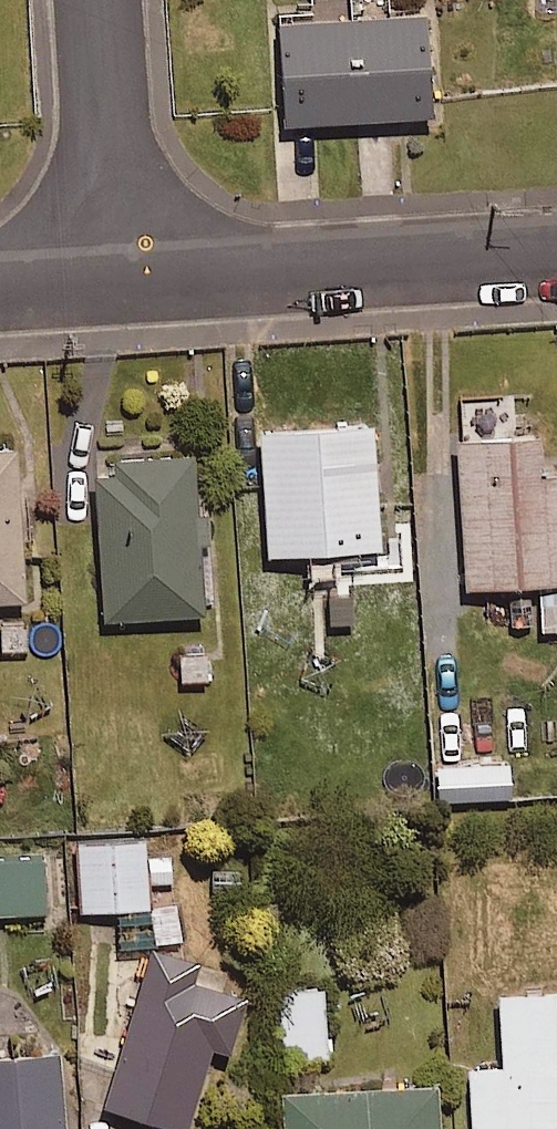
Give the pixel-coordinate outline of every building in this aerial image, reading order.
[(419,4),(270,12),(275,114),(424,105),(419,4)] [(459,577),(529,574),(531,627),(556,626),(556,466),(531,467),(529,424),(511,424),(509,393),(451,395),(459,577)] [(372,539),(363,414),(252,422),(261,547),(372,539)] [(16,433),(0,434),(0,590),(24,589),(16,433)] [(104,608),(203,602),(198,531),(210,530),(208,493),(196,494),(192,442),(113,447),(114,465),(95,466),(104,608)] [(27,602),(0,603),(0,647),(29,645),(27,602)] [(210,638),(178,639),(179,680),(210,680),(210,638)] [(502,791),(501,759),(429,761),(430,794),(502,791)] [(82,900),(147,896),(142,827),(77,832),(82,900)] [(45,899),(41,841),(0,844),(0,902),(45,899)] [(174,844),(147,846),(152,931),(180,930),(174,844)] [(228,1037),(244,979),(196,965),(201,948),(151,934),(105,1096),(186,1118),(211,1032),(228,1037)] [(326,976),(276,977),(277,1051),(327,1051),(326,976)] [(492,987),(496,1061),(463,1063),(468,1128),(556,1128),(556,982),(492,987)] [(60,1039),(0,1043),(0,1128),(65,1128),(60,1039)] [(431,1081),(279,1085),(280,1128),(433,1128),(431,1081)]
